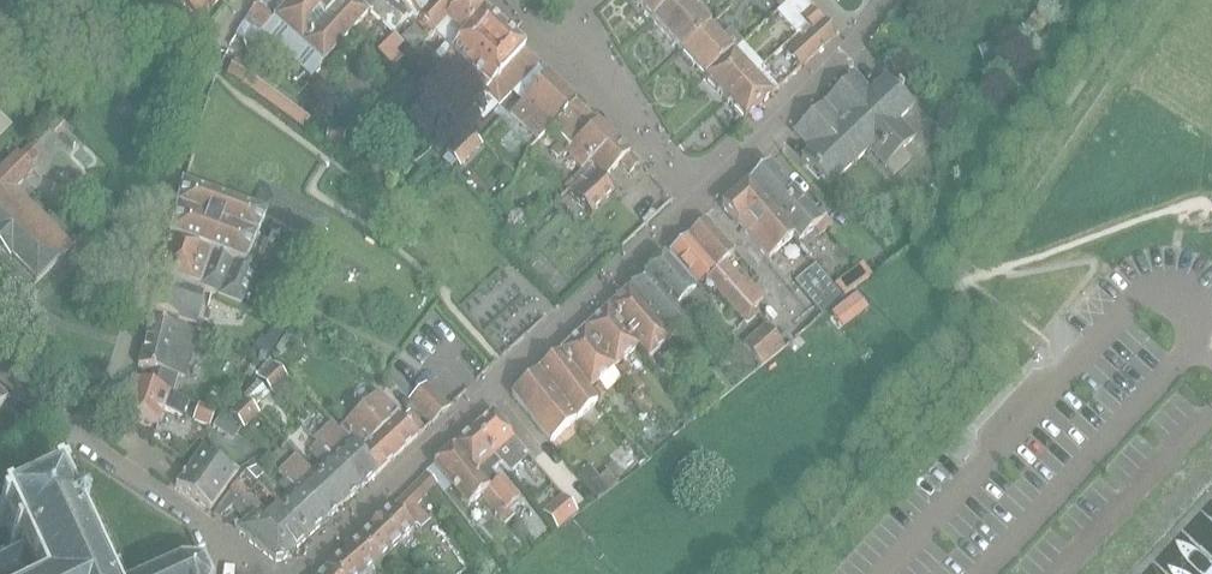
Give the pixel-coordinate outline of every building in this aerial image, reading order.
[(14,0),(0,0),(0,8),(3,11),(14,0)] [(196,15),(207,2),(213,7),(219,0),(179,0),(196,15)] [(369,12),(370,11),(373,14),(384,3),(387,0),(285,0),(287,1),(273,17),(258,4),(248,15),(264,29),(274,18),(308,48),(324,63),(367,14),(369,12)] [(412,16),(428,0),(387,0),(384,3),(373,14),(370,11),(369,12),(393,36),(412,16)] [(412,16),(416,21),(418,19),(427,28),(423,32),(428,37),(434,31),(440,24),(465,0),(428,0),(412,16)] [(434,55),(441,62),(451,50),(483,12),(469,0),(465,0),(440,24),(434,31),(446,43),(434,55)] [(652,20),(674,0),(633,0),(652,20)] [(682,53),(711,26),(687,0),(674,0),(652,20),(682,53)] [(796,34),(807,23),(818,14),(807,0),(789,0),(781,7),(776,12),(796,34)] [(1043,8),(1036,16),(1047,25),(1054,17),(1043,8)] [(483,12),(451,50),(473,71),(467,77),(484,93),(498,78),(512,92),(539,64),(524,50),(483,12)] [(818,14),(807,23),(796,34),(797,34),(801,31),(806,37),(788,53),(802,67),(824,46),(834,37),(830,28),(823,20),(818,14)] [(1047,25),(1036,16),(1030,24),(1041,33),(1047,25)] [(264,29),(261,32),(312,76),(324,63),(308,48),(274,18),(264,29)] [(731,28),(722,38),(711,26),(682,53),(706,78),(733,53),(744,42),(731,28)] [(706,78),(725,99),(753,74),(733,53),(706,78)] [(433,71),(441,62),(434,55),(433,54),(424,63),(433,71)] [(233,60),(225,74),(241,83),(249,68),(233,60)] [(885,166),(915,137),(899,120),(913,106),(886,77),(872,91),(855,73),(794,131),(811,149),(802,157),(830,186),(869,149),(885,166)] [(556,133),(582,106),(549,74),(511,112),(539,139),(551,127),(556,133)] [(753,74),(725,99),(745,120),(772,95),(753,74)] [(466,122),(476,112),(469,105),(459,116),(466,122)] [(582,106),(556,133),(563,140),(552,150),(558,158),(566,151),(581,168),(584,166),(615,139),(582,106)] [(325,142),(342,145),(345,131),(327,127),(325,142)] [(460,167),(482,145),(467,130),(445,152),(460,167)] [(615,139),(584,166),(588,170),(593,165),(599,172),(587,184),(581,178),(568,190),(590,214),(615,191),(603,179),(622,162),(631,172),(640,164),(630,153),(615,139)] [(10,260),(11,259),(35,284),(62,257),(61,256),(72,246),(15,189),(33,170),(29,165),(39,155),(28,144),(18,154),(17,153),(0,170),(0,251),(10,260)] [(746,183),(794,236),(799,242),(814,228),(820,234),(832,223),(825,216),(821,220),(769,162),(746,183)] [(794,236),(746,183),(721,205),(769,259),(794,236)] [(200,289),(218,298),(241,307),(255,272),(244,268),(265,218),(316,246),(329,222),(268,190),(260,204),(252,200),(246,210),(224,202),(182,187),(160,276),(200,289)] [(687,235),(747,303),(758,293),(744,278),(742,280),(725,261),(735,252),(706,219),(687,235)] [(747,303),(687,235),(667,253),(697,286),(708,276),(717,286),(716,287),(742,317),(751,308),(747,303)] [(665,256),(645,273),(676,308),(686,299),(704,320),(714,312),(665,256)] [(861,261),(834,284),(843,295),(870,272),(861,261)] [(813,264),(794,281),(820,312),(840,294),(813,264)] [(645,273),(627,289),(671,338),(689,322),(676,308),(645,273)] [(196,324),(203,294),(159,280),(151,309),(196,324)] [(627,289),(607,308),(639,346),(649,357),(671,338),(627,289)] [(856,296),(836,313),(845,324),(865,308),(856,296)] [(639,346),(607,308),(584,330),(614,368),(636,394),(631,398),(644,412),(653,406),(640,391),(645,387),(623,361),(639,346)] [(154,371),(150,386),(171,394),(176,376),(184,378),(196,332),(150,321),(138,367),(154,371)] [(763,325),(742,344),(763,366),(784,347),(763,325)] [(268,327),(252,351),(269,358),(284,336),(268,327)] [(584,330),(560,352),(569,364),(597,403),(599,405),(609,396),(597,383),(614,368),(584,330)] [(560,352),(538,369),(577,419),(597,403),(569,364),(560,352)] [(272,393),(288,379),(275,365),(259,379),(272,393)] [(577,419),(538,369),(511,394),(551,442),(577,419)] [(720,399),(732,390),(715,370),(704,379),(720,399)] [(186,400),(171,394),(150,386),(134,380),(122,412),(157,425),(163,410),(180,416),(186,400)] [(431,423),(449,407),(427,385),(415,397),(409,402),(431,423)] [(341,429),(378,473),(417,436),(378,393),(341,429)] [(243,428),(259,413),(245,399),(230,414),(243,428)] [(192,420),(209,426),(215,409),(198,402),(192,420)] [(510,447),(513,450),(512,451),(521,461),(529,455),(493,413),(474,430),(497,458),(510,447)] [(318,442),(360,489),(378,473),(341,429),(334,422),(315,439),(318,442)] [(474,430),(454,449),(497,498),(505,491),(492,475),(490,476),(484,469),(497,458),(474,430)] [(204,433),(198,442),(204,446),(210,438),(204,433)] [(360,489),(318,442),(309,450),(318,460),(320,458),(324,462),(313,473),(343,505),(360,489)] [(497,498),(454,449),(434,467),(468,506),(481,495),(500,517),(508,511),(497,498)] [(211,511),(239,470),(233,465),(230,470),(202,450),(176,487),(211,511)] [(280,472),(325,521),(343,505),(313,473),(297,456),(280,472)] [(588,464),(576,474),(597,498),(617,483),(607,470),(598,477),(588,464)] [(245,471),(255,481),(262,474),(255,467),(245,471)] [(325,521),(280,472),(279,472),(285,479),(282,482),(285,486),(283,488),(289,495),(278,505),(308,538),(325,521)] [(436,484),(426,472),(394,504),(415,526),(419,531),(429,520),(415,506),(436,484)] [(291,553),(308,538),(278,505),(267,516),(263,512),(265,511),(258,503),(236,482),(231,489),(291,553)] [(77,536),(85,533),(78,517),(70,521),(59,498),(67,495),(64,490),(57,493),(53,486),(49,488),(52,496),(7,517),(4,509),(0,511),(0,515),(2,519),(0,520),(0,524),(3,523),(17,551),(11,554),(13,557),(18,555),(21,561),(2,570),(0,565),(0,573),(95,573),(77,536)] [(282,561),(291,553),(231,489),(213,514),(219,518),(232,507),(245,521),(235,531),(275,562),(282,561)] [(558,525),(575,510),(562,495),(545,510),(558,525)] [(356,540),(377,563),(415,526),(394,504),(356,540)] [(356,540),(328,568),(333,573),(364,573),(377,563),(356,540)] [(201,568),(206,562),(202,559),(197,565),(181,564),(178,558),(174,560),(176,566),(159,573),(204,573),(201,568)]
